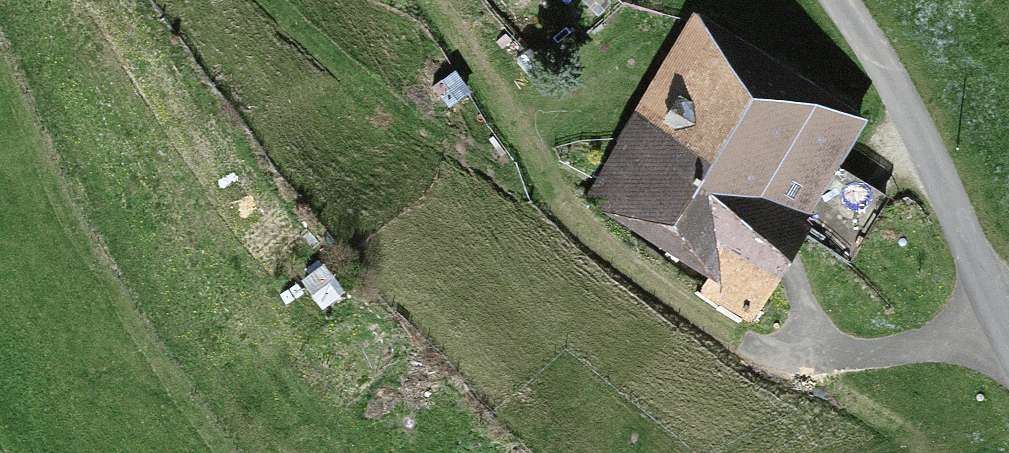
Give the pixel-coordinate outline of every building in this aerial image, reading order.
[(863,115),(698,12),(600,170),(723,247),(701,288),(753,313),(805,231),(848,266),(885,206),(828,171),(863,115)]
